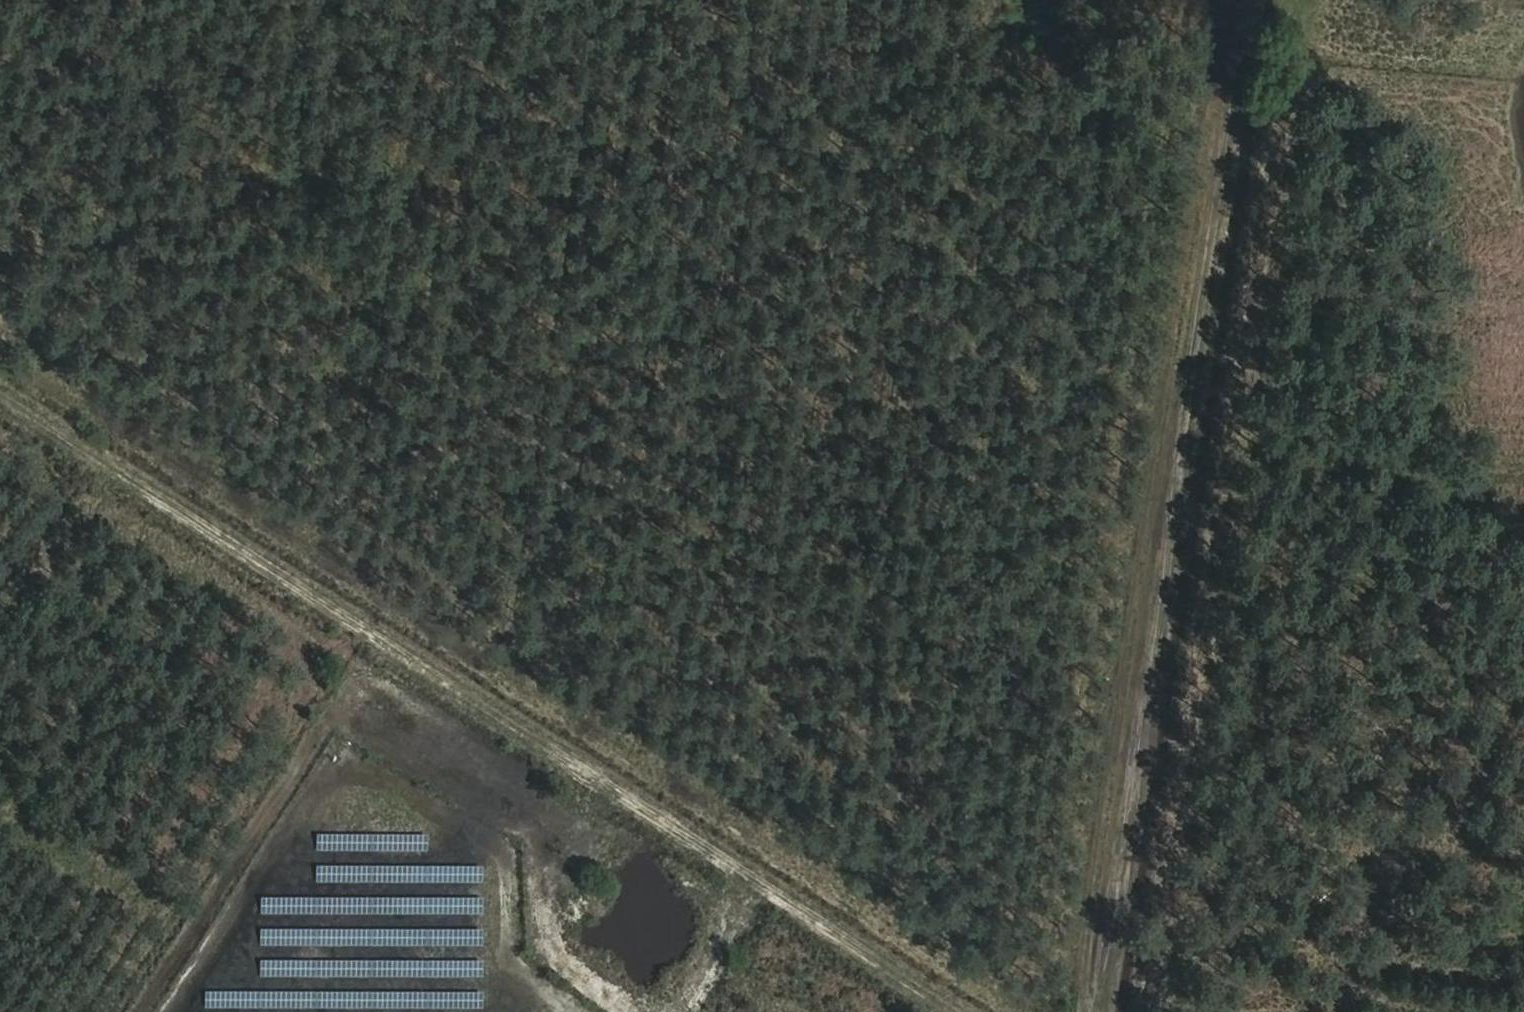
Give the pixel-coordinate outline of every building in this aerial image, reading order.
[(428,837),(317,833),(317,849),(427,853),(428,837)] [(315,865),(314,880),(355,883),(356,868),(315,865)] [(482,868),(421,867),(421,882),(482,883),(482,868)] [(483,913),(482,897),(450,900),(451,916),(483,913)] [(447,929),(446,945),(482,948),(483,932),(447,929)] [(438,977),(483,978),(483,963),(438,962),(438,977)] [(482,1010),(483,993),(441,992),(441,1009),(482,1010)]
